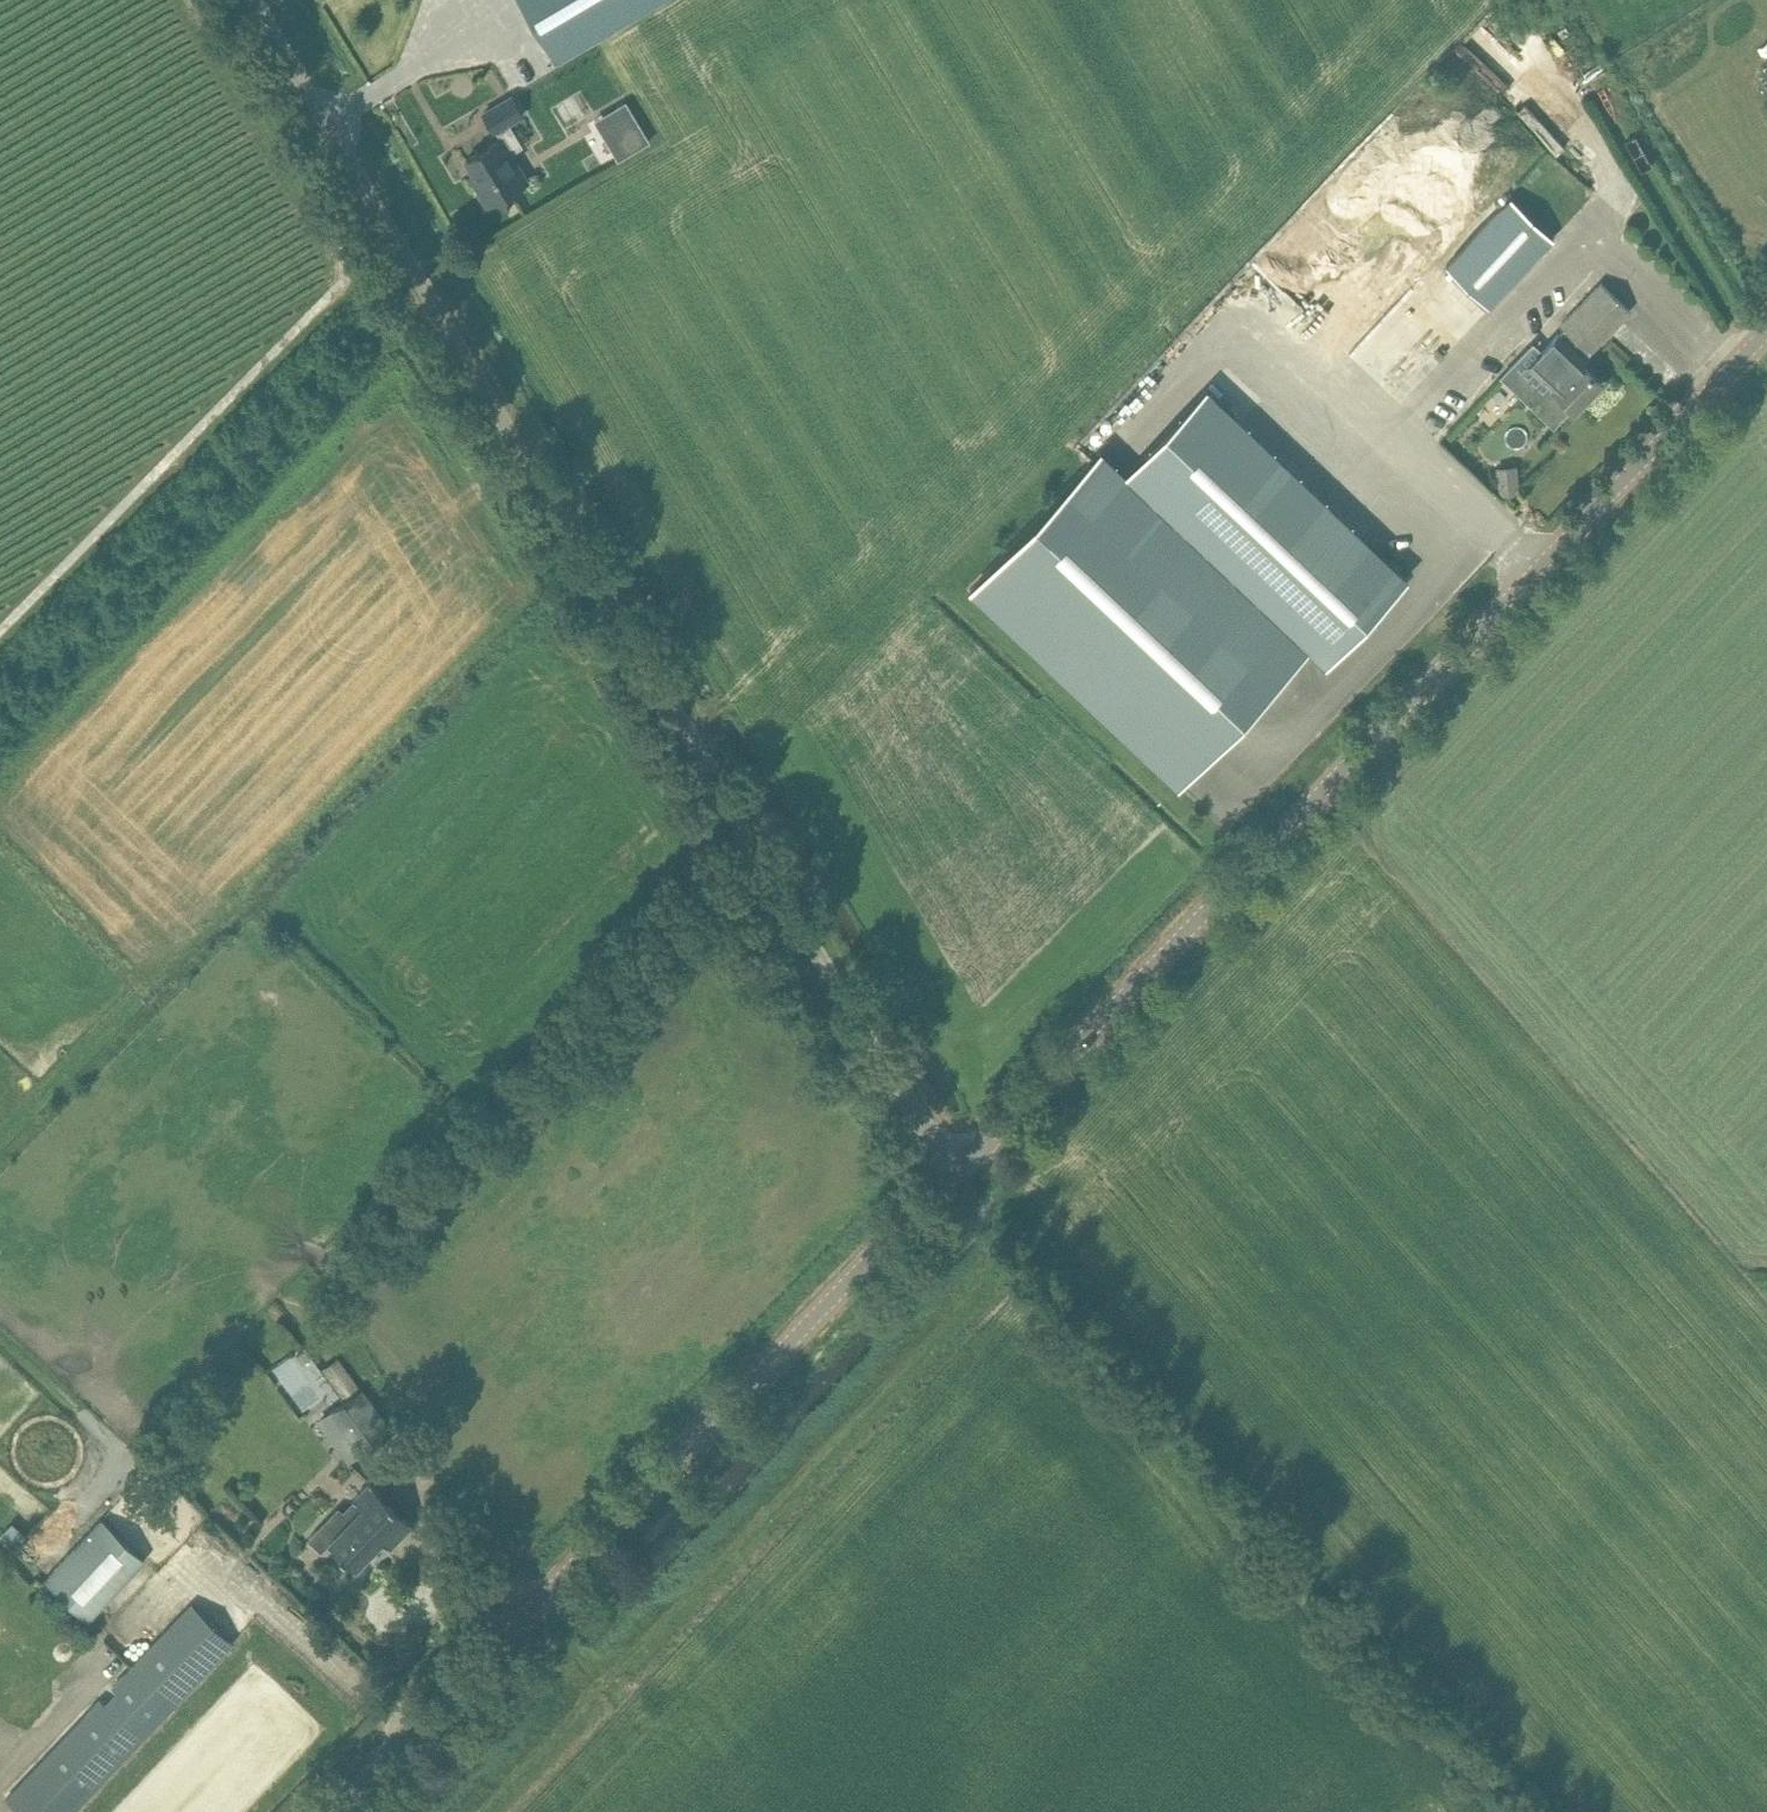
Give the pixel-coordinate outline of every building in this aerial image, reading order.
[(557,58),(656,0),(524,0),(557,58)] [(1499,91),(1529,57),(1483,17),(1453,50),(1499,91)] [(477,186),(488,204),(523,184),(510,161),(515,159),(511,153),(523,146),(510,123),(523,115),(512,96),(483,113),(494,132),(496,131),(501,139),(466,159),(481,184),(477,186)] [(624,129),(610,137),(621,156),(652,138),(628,97),(611,107),(624,129)] [(1512,197),(1446,266),(1489,307),(1555,238),(1512,197)] [(1501,376),(1553,425),(1571,406),(1575,410),(1601,382),(1580,362),(1591,351),(1590,349),(1629,308),(1601,282),(1562,323),(1566,327),(1541,353),(1532,344),(1501,376)] [(1325,664),(1407,577),(1208,388),(1126,475),(1101,451),(970,589),(1178,785),(1308,648),(1325,664)] [(269,1371),(297,1409),(332,1384),(304,1346),(269,1371)] [(365,1389),(336,1409),(366,1450),(395,1431),(365,1389)] [(349,1463),(365,1451),(330,1406),(315,1419),(349,1463)] [(339,1505),(308,1537),(321,1550),(330,1541),(338,1549),(356,1566),(382,1538),(390,1546),(413,1522),(396,1505),(370,1482),(356,1497),(363,1505),(351,1518),(343,1510),(339,1505)] [(101,1518),(45,1577),(90,1619),(144,1558),(101,1518)] [(189,1602),(7,1798),(22,1811),(71,1811),(230,1640),(189,1602)]
